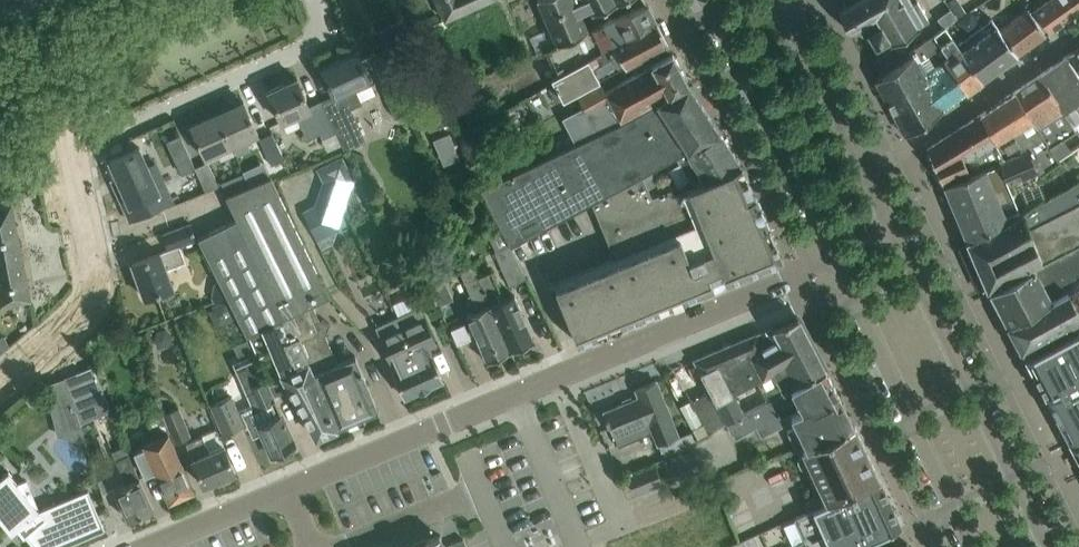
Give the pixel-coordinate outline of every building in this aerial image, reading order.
[(445,19),(487,0),(436,0),(445,19)] [(549,26),(557,42),(587,29),(580,12),(589,8),(592,13),(619,0),(538,0),(549,26)] [(849,31),(859,26),(865,36),(869,33),(876,45),(887,38),(890,43),(928,20),(917,1),(913,3),(911,0),(859,0),(838,12),(849,31)] [(1030,5),(1049,32),(1078,10),(1078,0),(1038,0),(1030,5)] [(587,29),(557,42),(544,48),(558,73),(656,21),(647,3),(587,29)] [(1028,9),(1000,29),(1017,53),(1045,34),(1028,9)] [(983,78),(1017,53),(1000,29),(993,19),(958,44),(983,78)] [(656,21),(558,73),(551,77),(563,99),(599,80),(593,67),(614,56),(618,64),(622,62),(624,67),(667,44),(656,21)] [(982,79),(983,78),(958,44),(946,27),(934,36),(942,47),(951,59),(946,62),(948,65),(967,91),(982,79)] [(967,91),(948,65),(926,80),(916,64),(942,47),(934,36),(920,44),(909,51),(912,55),(875,79),(905,134),(942,109),(967,91)] [(1069,53),(1078,69),(1078,47),(1069,53)] [(333,95),(322,100),(337,131),(336,131),(343,148),(345,152),(366,143),(357,121),(351,107),(362,103),(355,87),(370,80),(357,50),(356,51),(322,67),(322,66),(321,67),(333,95)] [(598,134),(620,122),(689,85),(689,84),(672,53),(610,86),(607,81),(578,96),(598,134)] [(1063,109),(1072,124),(1078,120),(1078,116),(1071,104),(1078,99),(1078,76),(1066,55),(1040,73),(1063,109)] [(1015,90),(1050,146),(1076,128),(1072,124),(1063,109),(1040,73),(1015,90)] [(321,133),(323,137),(330,154),(343,148),(336,131),(337,131),(322,100),(309,105),(296,78),(293,79),(292,79),(292,81),(288,82),(286,82),(282,84),(283,86),(271,91),(270,90),(268,90),(282,122),(297,115),(308,139),(321,133)] [(721,135),(705,110),(689,85),(620,122),(598,134),(581,143),(482,187),(511,244),(531,234),(591,202),(642,175),(676,156),(685,151),(721,135)] [(1040,173),(1059,161),(1050,146),(1015,90),(979,114),(994,142),(1001,138),(1008,150),(1022,142),(1027,150),(1038,170),(1040,173)] [(241,102),(242,102),(242,103),(233,107),(233,106),(232,106),(232,107),(221,112),(219,113),(218,113),(232,144),(257,132),(243,101),(241,102)] [(232,144),(218,113),(216,114),(202,121),(202,120),(201,120),(202,121),(193,125),(192,124),(191,125),(204,156),(232,144)] [(1004,159),(994,142),(979,114),(927,148),(944,184),(984,166),(984,167),(997,162),(1004,159)] [(467,123),(448,129),(457,157),(475,151),(467,123)] [(273,163),(284,157),(272,131),(260,136),(273,163)] [(721,135),(685,151),(676,156),(693,186),(741,165),(721,135)] [(139,147),(110,161),(123,190),(118,192),(133,225),(176,206),(160,172),(152,176),(139,147)] [(1027,150),(1004,159),(997,162),(1005,183),(1038,170),(1027,150)] [(318,195),(348,205),(355,183),(343,158),(316,170),(322,183),(318,195)] [(208,160),(195,166),(196,167),(207,190),(220,186),(208,160)] [(1009,191),(1005,183),(997,162),(984,167),(984,166),(944,184),(968,241),(1007,220),(1004,214),(1016,208),(1009,191)] [(753,196),(741,165),(693,186),(674,192),(671,188),(665,179),(648,188),(642,175),(591,202),(615,261),(554,286),(577,343),(638,317),(638,318),(641,316),(657,310),(685,299),(684,298),(700,292),(704,291),(701,285),(723,276),(726,282),(729,281),(728,280),(744,274),(747,273),(762,267),(765,266),(765,265),(780,259),(780,260),(783,259),(782,256),(781,256),(769,228),(770,228),(769,225),(767,226),(764,217),(764,216),(759,205),(755,195),(753,196)] [(248,335),(251,334),(292,314),(309,353),(305,355),(336,428),(378,409),(355,355),(336,363),(325,337),(330,324),(317,319),(311,305),(330,296),(272,175),(225,193),(238,219),(200,237),(248,335)] [(1021,214),(1021,213),(1007,220),(968,241),(987,287),(1041,259),(1078,240),(1078,182),(1021,214)] [(348,205),(318,195),(314,207),(303,212),(316,242),(339,232),(348,205)] [(7,302),(30,298),(11,202),(0,204),(0,298),(1,304),(7,302)] [(144,297),(174,286),(167,267),(185,261),(179,245),(198,238),(192,222),(163,233),(169,249),(132,262),(144,297)] [(1078,284),(1078,243),(989,291),(1007,324),(1061,294),(1078,284)] [(526,277),(511,244),(495,252),(510,285),(526,277)] [(485,263),(475,268),(510,350),(534,340),(514,294),(501,299),(485,263)] [(510,350),(475,268),(473,264),(460,269),(477,309),(466,314),(470,322),(465,324),(464,322),(450,328),(456,344),(471,337),(470,335),(474,333),(486,360),(510,350)] [(447,323),(462,316),(444,276),(429,283),(447,323)] [(376,285),(379,297),(396,293),(393,281),(376,285)] [(1061,294),(1007,324),(1020,349),(1078,318),(1078,284),(1061,294)] [(397,316),(413,352),(408,355),(424,389),(442,380),(430,353),(429,353),(427,347),(436,343),(423,315),(419,306),(397,316)] [(292,314),(251,334),(260,352),(284,341),(295,368),(281,374),(315,437),(336,428),(305,355),(309,353),(292,314)] [(397,316),(375,326),(379,335),(392,363),(395,369),(393,370),(405,397),(424,389),(408,355),(413,352),(397,316)] [(709,432),(727,422),(760,404),(778,394),(825,368),(797,316),(760,331),(693,359),(709,390),(692,399),(709,432)] [(1025,358),(1044,395),(1057,388),(1060,394),(1048,400),(1069,440),(1078,434),(1078,328),(1025,358)] [(296,445),(255,354),(235,363),(255,407),(244,411),(254,433),(261,430),(272,456),(296,445)] [(64,377),(67,385),(76,410),(106,398),(92,365),(64,377)] [(839,395),(825,368),(778,394),(760,404),(764,413),(776,407),(777,409),(797,399),(801,407),(810,404),(812,408),(839,395)] [(638,396),(603,411),(606,417),(604,418),(606,423),(608,423),(618,445),(652,431),(658,444),(679,435),(656,380),(635,389),(638,396)] [(76,410),(67,385),(50,390),(63,433),(81,427),(76,410)] [(244,424),(232,394),(212,403),(225,432),(244,424)] [(854,424),(839,395),(812,408),(810,404),(801,407),(781,417),(777,409),(776,407),(764,413),(760,404),(727,422),(732,433),(733,432),(735,436),(756,427),(760,435),(794,420),(797,427),(788,432),(798,452),(804,448),(805,451),(856,428),(854,424)] [(124,408),(114,412),(119,425),(130,421),(124,408)] [(179,408),(163,415),(170,431),(174,441),(190,435),(179,408)] [(168,432),(170,431),(163,415),(150,420),(157,436),(143,443),(144,446),(133,451),(144,474),(155,470),(169,500),(172,499),(174,500),(181,497),(181,495),(184,493),(184,492),(188,490),(189,491),(193,489),(168,432)] [(235,471),(217,428),(185,442),(203,485),(235,471)] [(880,482),(856,428),(805,451),(827,502),(828,503),(851,493),(880,482)] [(1070,442),(1078,459),(1078,437),(1070,442)] [(153,508),(124,445),(111,451),(126,483),(114,488),(128,520),(153,508)] [(662,481),(655,464),(628,476),(634,492),(662,481)] [(88,489),(39,509),(38,508),(39,508),(38,507),(26,479),(18,483),(8,470),(0,476),(0,517),(11,531),(21,522),(28,531),(25,533),(35,546),(61,546),(104,528),(88,489)] [(794,517),(794,518),(807,546),(855,546),(901,526),(880,482),(851,493),(828,503),(827,502),(819,506),(808,511),(794,517)] [(815,497),(804,503),(808,511),(819,506),(815,497)] [(443,546),(439,535),(409,546),(444,546),(443,546)] [(451,546),(460,546),(466,545),(463,538),(450,543),(451,546)]
